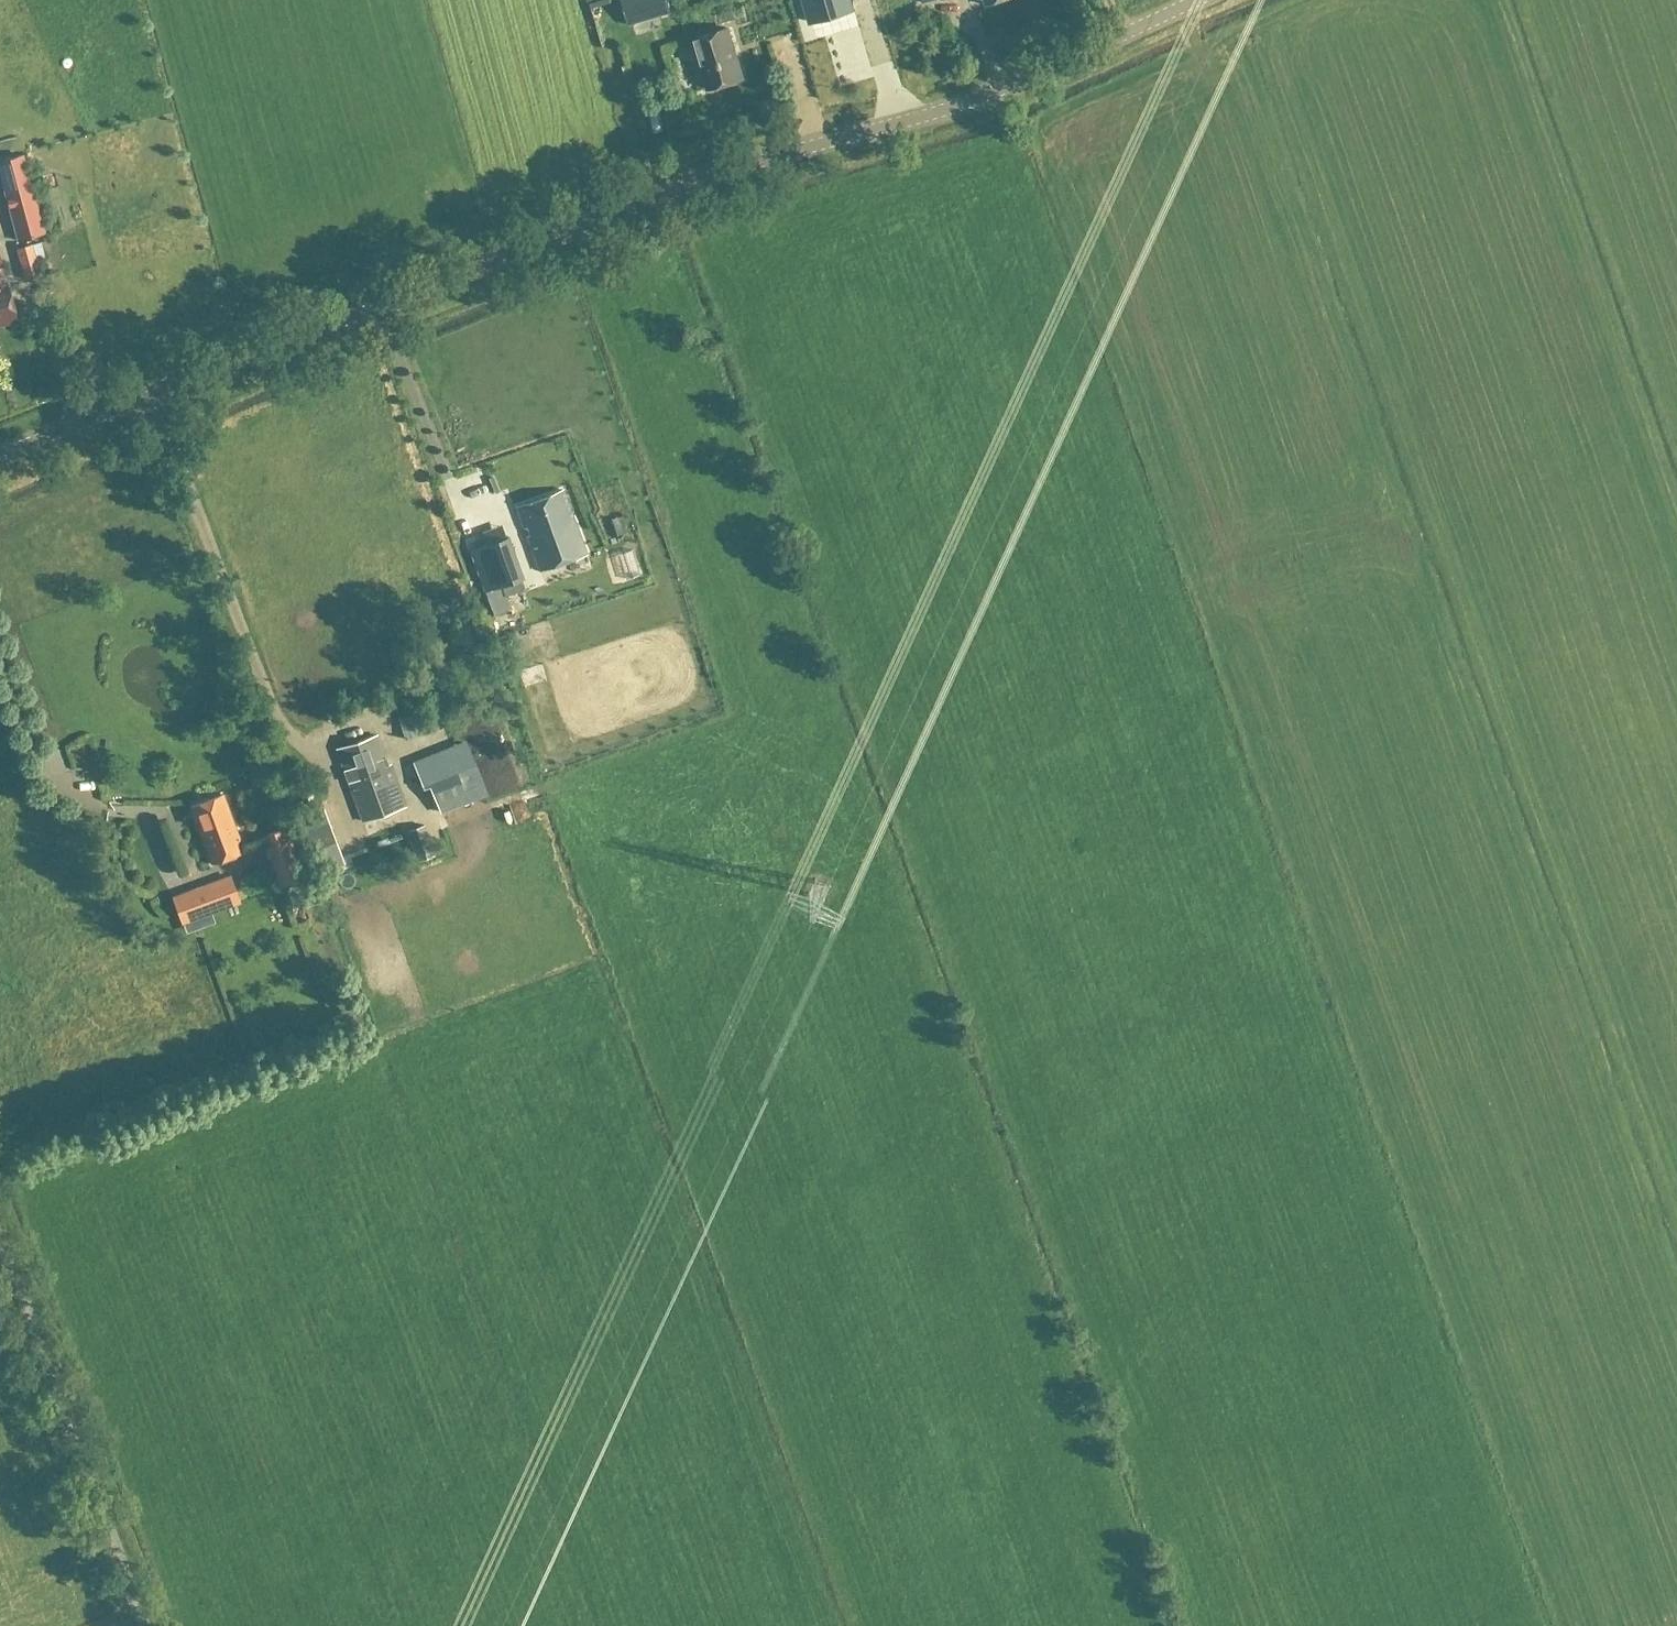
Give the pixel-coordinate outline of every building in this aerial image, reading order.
[(625,15),(650,8),(653,18),(669,14),(665,0),(620,0),(625,15)] [(811,24),(850,12),(847,0),(804,0),(811,24)] [(726,30),(690,41),(695,57),(697,57),(707,90),(740,81),(726,30)] [(730,99),(699,105),(702,124),(734,119),(730,99)] [(0,164),(0,182),(16,242),(43,234),(22,158),(0,164)] [(40,278),(31,246),(15,250),(23,283),(40,278)] [(14,323),(0,272),(0,327),(14,323)] [(563,492),(516,508),(537,572),(585,556),(563,492)] [(474,538),(465,541),(469,551),(493,617),(509,611),(505,599),(521,593),(517,582),(520,581),(506,539),(477,548),(474,538)] [(404,741),(441,729),(435,709),(396,722),(404,741)] [(376,737),(336,750),(360,823),(403,809),(397,791),(394,792),(376,737)] [(455,746),(413,763),(420,780),(418,781),(422,790),(429,788),(435,803),(464,792),(467,799),(478,794),(464,760),(461,761),(455,746)] [(222,797),(189,809),(211,868),(244,855),(222,797)] [(423,827),(407,833),(417,861),(433,856),(423,827)] [(286,830),(261,840),(279,889),(304,880),(286,830)] [(390,870),(397,840),(363,833),(356,863),(390,870)] [(440,855),(420,864),(426,875),(445,866),(440,855)] [(228,878),(191,892),(201,918),(238,904),(228,878)]
